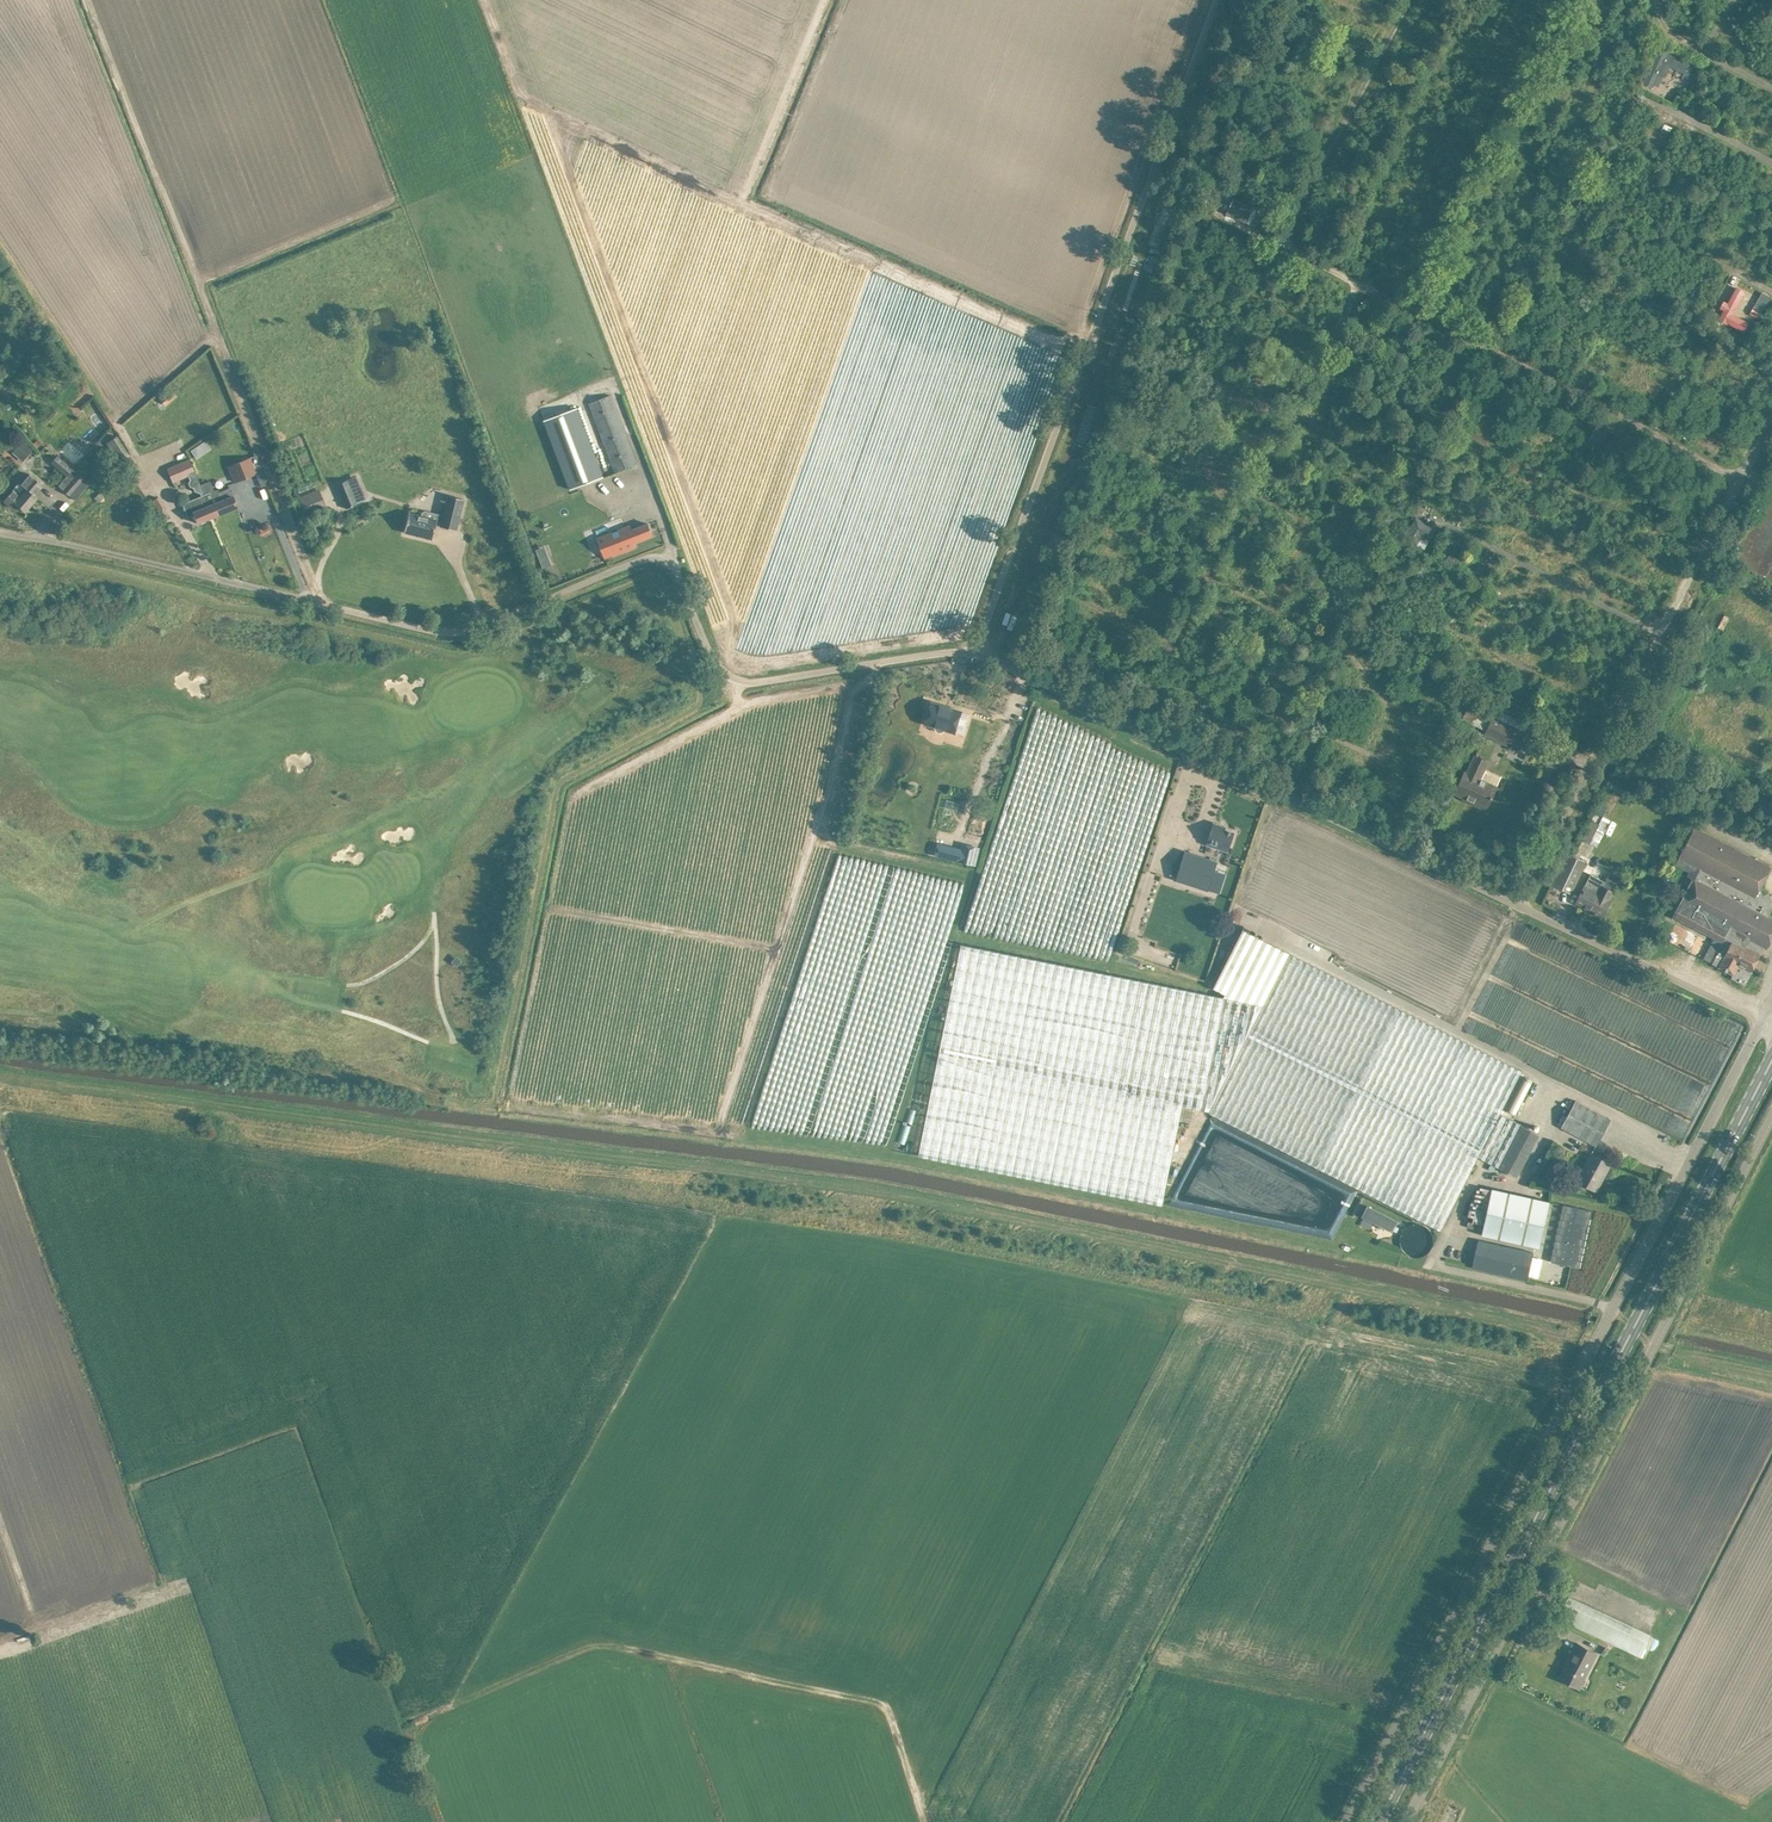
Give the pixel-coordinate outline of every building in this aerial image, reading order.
[(1452,0),(1427,0),(1448,10),(1452,0)] [(1502,11),(1482,0),(1479,0),(1476,5),(1499,17),(1502,11)] [(1559,16),(1564,3),(1557,0),(1534,0),(1532,7),(1551,15),(1552,13),(1559,16)] [(1308,20),(1316,5),(1309,2),(1302,16),(1308,20)] [(1587,4),(1583,11),(1605,23),(1608,16),(1587,4)] [(1688,24),(1695,7),(1689,4),(1682,22),(1688,24)] [(1449,30),(1455,19),(1448,15),(1442,27),(1449,30)] [(1337,43),(1343,31),(1326,22),(1320,35),(1337,43)] [(1710,40),(1716,28),(1707,24),(1701,35),(1710,40)] [(1356,30),(1352,40),(1367,46),(1371,36),(1356,30)] [(1587,31),(1584,37),(1594,42),(1596,36),(1587,31)] [(1764,46),(1765,40),(1740,33),(1738,39),(1764,46)] [(1536,53),(1540,46),(1518,34),(1514,41),(1536,53)] [(1743,43),(1738,53),(1756,61),(1760,51),(1743,43)] [(1623,47),(1618,58),(1638,67),(1643,57),(1623,47)] [(1661,51),(1649,87),(1664,92),(1671,72),(1689,78),(1695,62),(1661,51)] [(1771,71),(1771,53),(1766,51),(1760,66),(1771,71)] [(1524,76),(1530,66),(1511,56),(1508,63),(1515,66),(1513,71),(1524,76)] [(1448,66),(1462,71),(1465,63),(1450,59),(1448,66)] [(1323,78),(1335,82),(1341,66),(1329,62),(1323,78)] [(1698,77),(1704,65),(1697,62),(1692,73),(1698,77)] [(1727,82),(1738,87),(1741,80),(1730,75),(1727,82)] [(1604,77),(1599,87),(1620,97),(1625,87),(1604,77)] [(1515,95),(1518,88),(1499,79),(1496,87),(1515,95)] [(1719,104),(1728,107),(1736,87),(1727,83),(1719,104)] [(1452,99),(1454,91),(1432,85),(1430,93),(1452,99)] [(1540,87),(1537,94),(1554,101),(1557,94),(1540,87)] [(1676,90),(1675,94),(1681,97),(1684,91),(1680,89),(1676,90)] [(1291,109),(1299,98),(1295,95),(1287,106),(1291,109)] [(1746,121),(1754,99),(1747,96),(1739,118),(1746,121)] [(1505,128),(1512,106),(1488,99),(1486,106),(1501,111),(1496,125),(1505,128)] [(1534,103),(1529,112),(1544,119),(1548,111),(1534,103)] [(1771,123),(1771,108),(1770,107),(1760,126),(1768,130),(1771,123)] [(1320,109),(1313,126),(1325,131),(1332,115),(1320,109)] [(1245,135),(1256,114),(1249,110),(1239,132),(1245,135)] [(1420,110),(1416,118),(1439,129),(1443,121),(1420,110)] [(1368,124),(1371,119),(1360,114),(1358,120),(1368,124)] [(1381,133),(1393,137),(1399,121),(1387,117),(1381,133)] [(1746,128),(1754,131),(1758,124),(1750,120),(1746,128)] [(1500,137),(1503,130),(1484,121),(1480,127),(1500,137)] [(1536,142),(1539,132),(1519,127),(1516,137),(1536,142)] [(1287,129),(1277,148),(1286,153),(1292,140),(1304,146),(1308,140),(1287,129)] [(1562,144),(1591,160),(1595,152),(1566,136),(1562,144)] [(1431,155),(1434,147),(1406,137),(1403,145),(1431,155)] [(1506,155),(1526,163),(1529,155),(1509,147),(1506,155)] [(1709,148),(1695,177),(1703,180),(1716,152),(1709,148)] [(1353,157),(1349,164),(1366,172),(1370,164),(1353,157)] [(1688,159),(1685,168),(1692,170),(1695,161),(1688,159)] [(1459,173),(1463,164),(1455,160),(1451,170),(1459,173)] [(1579,181),(1583,175),(1561,160),(1557,167),(1579,181)] [(1615,178),(1621,165),(1610,160),(1604,173),(1615,178)] [(1393,166),(1390,175),(1415,183),(1419,174),(1393,166)] [(1727,167),(1715,191),(1723,195),(1735,171),(1727,167)] [(1518,168),(1516,177),(1525,178),(1526,169),(1518,168)] [(1441,181),(1459,187),(1461,180),(1444,174),(1441,181)] [(1342,196),(1348,187),(1331,177),(1325,187),(1342,196)] [(1212,186),(1225,192),(1229,183),(1216,178),(1212,186)] [(1654,179),(1644,198),(1652,203),(1662,184),(1654,179)] [(1286,180),(1285,189),(1293,190),(1295,181),(1286,180)] [(1551,192),(1568,199),(1573,190),(1555,182),(1551,192)] [(1771,198),(1771,183),(1757,208),(1764,211),(1771,198)] [(1667,203),(1676,209),(1688,190),(1678,184),(1667,203)] [(1385,191),(1381,203),(1398,209),(1403,197),(1385,191)] [(1495,192),(1492,198),(1506,203),(1508,196),(1495,192)] [(1446,212),(1449,205),(1426,194),(1423,201),(1446,212)] [(1688,215),(1698,219),(1706,200),(1697,196),(1688,215)] [(1247,222),(1253,207),(1233,198),(1227,213),(1247,222)] [(1717,211),(1726,213),(1728,206),(1720,203),(1717,211)] [(1764,221),(1767,216),(1757,210),(1754,215),(1764,221)] [(1714,213),(1707,233),(1720,237),(1726,216),(1714,213)] [(1540,236),(1544,230),(1528,220),(1524,227),(1540,236)] [(1370,221),(1367,227),(1383,236),(1386,230),(1370,221)] [(1210,226),(1203,247),(1211,250),(1214,240),(1223,244),(1227,232),(1210,226)] [(1617,246),(1622,232),(1614,229),(1609,243),(1617,246)] [(1582,230),(1578,239),(1590,245),(1595,236),(1582,230)] [(1695,230),(1692,241),(1698,243),(1701,232),(1695,230)] [(1429,254),(1433,247),(1413,238),(1410,245),(1429,254)] [(1236,243),(1227,261),(1238,266),(1246,248),(1236,243)] [(1522,245),(1519,251),(1536,258),(1539,251),(1522,245)] [(1591,246),(1586,256),(1598,261),(1602,250),(1591,246)] [(1393,267),(1416,278),(1420,270),(1397,260),(1393,267)] [(1259,284),(1268,265),(1261,261),(1251,281),(1259,284)] [(1274,271),(1281,273),(1284,266),(1277,263),(1274,271)] [(1289,295),(1297,275),(1290,272),(1281,293),(1289,295)] [(1061,273),(1060,279),(1074,281),(1075,275),(1061,273)] [(1610,297),(1603,294),(1610,278),(1603,275),(1592,298),(1606,305),(1610,297)] [(1711,294),(1721,299),(1727,284),(1718,280),(1711,294)] [(1332,298),(1337,292),(1328,286),(1323,292),(1332,298)] [(1739,317),(1750,292),(1740,288),(1732,304),(1728,302),(1724,310),(1728,312),(1724,322),(1750,334),(1754,324),(1739,317)] [(1207,316),(1218,295),(1210,291),(1199,312),(1207,316)] [(1635,319),(1643,322),(1653,298),(1646,295),(1635,319)] [(1483,312),(1500,320),(1504,312),(1487,304),(1483,312)] [(1754,307),(1750,315),(1756,318),(1760,311),(1754,307)] [(1548,321),(1554,313),(1548,309),(1542,317),(1548,321)] [(1601,309),(1596,321),(1610,327),(1615,316),(1601,309)] [(1240,336),(1245,326),(1234,321),(1230,331),(1240,336)] [(1672,349),(1680,353),(1691,327),(1683,323),(1672,349)] [(1628,324),(1623,335),(1628,338),(1634,326),(1628,324)] [(1399,350),(1402,341),(1369,328),(1366,337),(1399,350)] [(1704,354),(1712,336),(1705,333),(1697,351),(1704,354)] [(1310,365),(1319,345),(1306,339),(1297,359),(1310,365)] [(1550,360),(1558,344),(1551,340),(1543,356),(1550,360)] [(1196,365),(1201,355),(1181,345),(1175,355),(1196,365)] [(1220,367),(1228,371),(1239,352),(1232,348),(1220,367)] [(1249,381),(1259,361),(1252,358),(1242,378),(1249,381)] [(1735,383),(1743,388),(1756,364),(1748,360),(1735,383)] [(1756,392),(1771,400),(1771,361),(1756,392)] [(1347,386),(1353,389),(1365,369),(1358,365),(1347,386)] [(1617,394),(1627,373),(1621,370),(1611,391),(1617,394)] [(1524,392),(1528,381),(1505,372),(1501,383),(1524,392)] [(1491,376),(1489,382),(1495,385),(1498,379),(1491,376)] [(1396,393),(1400,382),(1392,379),(1388,390),(1396,393)] [(160,398),(166,405),(177,395),(171,388),(160,398)] [(1627,389),(1623,394),(1634,404),(1639,399),(1627,389)] [(615,471),(637,463),(611,394),(588,402),(609,456),(605,457),(608,466),(612,464),(615,471)] [(171,407),(182,399),(179,395),(168,404),(171,407)] [(1421,400),(1416,409),(1422,412),(1427,403),(1421,400)] [(79,414),(85,423),(93,418),(103,431),(109,427),(100,413),(104,410),(98,401),(79,414)] [(1501,414),(1504,404),(1498,402),(1494,412),(1501,414)] [(1348,426),(1358,430),(1370,408),(1360,403),(1348,426)] [(577,407),(543,419),(570,489),(572,488),(603,476),(577,407)] [(1702,436),(1715,412),(1708,408),(1698,427),(1688,421),(1685,427),(1702,436)] [(1237,409),(1227,429),(1234,433),(1244,413),(1237,409)] [(1544,422),(1552,427),(1557,417),(1548,413),(1544,422)] [(28,417),(33,428),(39,424),(34,414),(28,417)] [(1725,418),(1721,429),(1728,432),(1732,420),(1725,418)] [(1173,419),(1165,439),(1172,442),(1180,422),(1173,419)] [(1543,425),(1532,447),(1540,450),(1551,428),(1543,425)] [(1267,427),(1255,447),(1262,451),(1274,431),(1267,427)] [(1201,458),(1208,437),(1200,434),(1193,456),(1201,458)] [(1213,437),(1210,446),(1228,452),(1231,443),(1213,437)] [(38,439),(33,443),(37,447),(41,443),(38,439)] [(120,459),(130,453),(122,439),(112,445),(120,459)] [(22,440),(13,450),(21,458),(31,448),(22,440)] [(68,440),(59,451),(76,466),(85,455),(68,440)] [(191,450),(197,458),(211,448),(205,440),(191,450)] [(1523,441),(1518,452),(1526,455),(1530,444),(1523,441)] [(1597,457),(1599,449),(1589,446),(1587,454),(1597,457)] [(1233,448),(1222,470),(1230,474),(1242,453),(1233,448)] [(1472,470),(1480,474),(1490,454),(1482,450),(1472,470)] [(58,454),(51,463),(66,475),(73,467),(58,454)] [(200,492),(202,495),(182,503),(183,506),(188,517),(194,515),(197,523),(214,516),(201,484),(189,458),(167,468),(173,481),(188,474),(190,479),(189,482),(190,486),(193,487),(195,492),(200,492)] [(229,466),(230,471),(235,482),(256,473),(252,462),(250,458),(229,466)] [(17,475),(23,466),(17,462),(11,470),(17,475)] [(1349,486),(1358,468),(1351,465),(1342,483),(1349,486)] [(1494,488),(1505,493),(1512,476),(1502,471),(1494,488)] [(90,481),(80,473),(65,489),(75,498),(90,481)] [(43,485),(34,477),(30,474),(22,482),(19,481),(13,489),(3,500),(11,507),(15,503),(25,512),(37,497),(34,495),(43,485)] [(1165,504),(1177,481),(1169,477),(1158,500),(1165,504)] [(347,479),(336,484),(346,508),(357,504),(356,503),(362,501),(356,485),(350,488),(347,479)] [(1328,495),(1331,486),(1315,480),(1310,494),(1319,497),(1321,492),(1328,495)] [(210,481),(201,484),(215,516),(237,507),(232,496),(229,487),(219,492),(218,489),(214,490),(210,481)] [(320,488),(299,497),(306,514),(327,505),(320,488)] [(1197,511),(1203,493),(1196,490),(1189,509),(1197,511)] [(1542,490),(1537,502),(1548,506),(1552,494),(1542,490)] [(100,493),(95,498),(98,502),(104,497),(100,493)] [(1325,507),(1329,497),(1322,494),(1317,504),(1325,507)] [(75,509),(79,503),(69,495),(65,501),(75,509)] [(456,530),(464,499),(447,495),(441,520),(434,519),(435,515),(433,513),(424,510),(422,512),(421,515),(408,512),(403,532),(432,539),(435,524),(440,525),(440,526),(456,530)] [(1563,515),(1570,501),(1557,495),(1550,509),(1563,515)] [(1397,498),(1392,507),(1402,512),(1406,504),(1397,498)] [(163,500),(155,504),(160,515),(168,511),(163,500)] [(1215,517),(1228,521),(1233,504),(1220,500),(1215,517)] [(1689,508),(1702,514),(1705,508),(1691,501),(1689,508)] [(1345,534),(1350,536),(1359,511),(1349,507),(1344,523),(1348,524),(1345,534)] [(1504,520),(1507,514),(1500,511),(1487,536),(1496,541),(1506,520),(1504,520)] [(1583,532),(1588,521),(1569,513),(1565,524),(1583,532)] [(1207,527),(1210,520),(1198,515),(1195,521),(1207,527)] [(1558,525),(1561,518),(1553,515),(1550,521),(1558,525)] [(1418,519),(1408,539),(1429,549),(1438,529),(1418,519)] [(1371,520),(1363,539),(1371,541),(1378,523),(1371,520)] [(633,542),(653,535),(649,523),(632,530),(630,525),(598,538),(606,558),(635,547),(633,542)] [(1446,564),(1454,545),(1447,542),(1439,561),(1446,564)] [(1117,543),(1111,553),(1122,559),(1128,548),(1117,543)] [(1673,556),(1682,559),(1685,553),(1675,550),(1673,556)] [(1240,571),(1243,558),(1233,555),(1230,568),(1240,571)] [(1256,562),(1266,567),(1269,560),(1259,555),(1256,562)] [(1156,577),(1163,564),(1148,556),(1141,569),(1156,577)] [(549,560),(542,562),(544,568),(552,565),(549,560)] [(1650,579),(1653,569),(1646,567),(1643,577),(1650,579)] [(1072,586),(1081,590),(1089,573),(1081,569),(1072,586)] [(1433,596),(1444,575),(1432,569),(1421,590),(1433,596)] [(1499,592),(1510,573),(1503,570),(1493,589),(1499,592)] [(1190,582),(1178,592),(1184,599),(1196,588),(1190,582)] [(1527,614),(1538,589),(1530,585),(1519,610),(1527,614)] [(1298,613),(1309,591),(1301,587),(1290,609),(1298,613)] [(1403,587),(1399,592),(1413,601),(1416,596),(1403,587)] [(1633,611),(1638,602),(1612,587),(1606,596),(1633,611)] [(1506,603),(1513,606),(1516,599),(1510,596),(1506,603)] [(1331,597),(1320,619),(1328,622),(1338,601),(1331,597)] [(1563,625),(1570,602),(1559,599),(1551,621),(1563,625)] [(1154,625),(1163,603),(1155,600),(1146,622),(1154,625)] [(1650,601),(1647,610),(1664,617),(1668,608),(1650,601)] [(1481,634),(1494,609),(1486,605),(1473,631),(1481,634)] [(1538,619),(1540,611),(1532,608),(1529,616),(1538,619)] [(1389,624),(1396,627),(1402,614),(1395,610),(1389,624)] [(1722,630),(1728,632),(1734,620),(1728,617),(1722,630)] [(1216,619),(1214,624),(1223,628),(1225,622),(1216,619)] [(1069,639),(1073,629),(1066,626),(1062,635),(1069,639)] [(1128,645),(1132,632),(1124,629),(1119,642),(1128,645)] [(1098,639),(1105,642),(1108,633),(1101,630),(1098,639)] [(1198,633),(1186,652),(1194,657),(1206,638),(1198,633)] [(1622,646),(1617,657),(1631,664),(1641,643),(1632,639),(1628,649),(1622,646)] [(1084,662),(1091,642),(1085,640),(1083,647),(1072,643),(1068,657),(1084,662)] [(1501,640),(1500,649),(1508,651),(1510,642),(1501,640)] [(1105,669),(1112,647),(1105,644),(1097,666),(1105,669)] [(1227,674),(1238,652),(1231,649),(1221,671),(1227,674)] [(1326,674),(1336,654),(1329,650),(1319,670),(1326,674)] [(1561,667),(1569,670),(1575,654),(1567,651),(1561,667)] [(1110,674),(1124,679),(1131,660),(1117,655),(1110,674)] [(1202,669),(1210,672),(1214,660),(1206,657),(1202,669)] [(1425,680),(1429,669),(1416,664),(1413,676),(1425,680)] [(1145,675),(1152,679),(1156,671),(1149,668),(1145,675)] [(1401,695),(1415,676),(1408,671),(1394,690),(1401,695)] [(1133,689),(1136,681),(1127,678),(1124,686),(1133,689)] [(1181,702),(1188,705),(1197,687),(1190,684),(1181,702)] [(1160,686),(1156,698),(1170,702),(1173,689),(1160,686)] [(932,702),(925,723),(934,726),(935,729),(937,731),(939,732),(941,732),(943,731),(946,729),(955,732),(955,731),(961,712),(961,711),(952,708),(942,704),(932,702)] [(1330,728),(1337,713),(1323,707),(1317,721),(1330,728)] [(1518,749),(1526,732),(1494,717),(1486,734),(1518,749)] [(1434,728),(1435,720),(1422,719),(1422,727),(1434,728)] [(1231,739),(1234,730),(1217,723),(1213,733),(1231,739)] [(1280,731),(1275,741),(1281,745),(1278,751),(1284,754),(1292,737),(1280,731)] [(1359,735),(1357,743),(1363,745),(1365,736),(1359,735)] [(1487,762),(1475,756),(1467,773),(1465,772),(1455,793),(1487,807),(1496,787),(1479,779),(1487,762)] [(1602,849),(1613,825),(1605,821),(1593,845),(1602,849)] [(1226,827),(1214,823),(1207,844),(1214,846),(1215,843),(1229,848),(1234,832),(1225,829),(1226,827)] [(1769,866),(1694,827),(1675,864),(1689,871),(1686,876),(1694,880),(1695,879),(1768,917),(1769,915),(1767,908),(1768,906),(1771,905),(1768,896),(1765,897),(1763,896),(1761,889),(1759,888),(1770,866),(1770,865),(1769,866)] [(962,843),(958,861),(976,866),(980,847),(962,843)] [(1217,862),(1185,852),(1176,879),(1208,890),(1217,862)] [(1568,854),(1554,885),(1571,893),(1586,863),(1568,854)] [(1629,869),(1626,875),(1633,878),(1636,873),(1629,869)] [(1610,901),(1609,900),(1614,890),(1617,883),(1606,878),(1605,880),(1591,874),(1582,892),(1576,903),(1602,916),(1610,901)] [(1675,917),(1718,940),(1722,941),(1720,945),(1721,946),(1718,953),(1712,963),(1733,974),(1731,978),(1745,986),(1752,972),(1751,971),(1760,955),(1759,955),(1764,946),(1765,947),(1765,948),(1766,948),(1771,936),(1771,919),(1768,917),(1695,879),(1694,880),(1675,917)] [(1521,1069),(1290,952),(1244,930),(1214,989),(1226,993),(1223,998),(962,944),(919,1155),(1162,1205),(1182,1105),(1208,1113),(1440,1230),(1478,1156),(1518,1177),(1540,1133),(1499,1113),(1521,1069)] [(457,957),(452,963),(458,968),(463,962),(457,957)] [(1522,1118),(1535,1082),(1527,1079),(1514,1114),(1522,1118)] [(1575,1100),(1561,1127),(1596,1145),(1610,1119),(1575,1100)] [(903,1146),(909,1149),(913,1140),(908,1138),(903,1146)] [(1604,1175),(1610,1164),(1591,1153),(1577,1180),(1596,1190),(1595,1189),(1602,1174),(1604,1175)] [(1542,1171),(1546,1173),(1551,1172),(1554,1167),(1546,1163),(1542,1171)] [(1539,1248),(1549,1201),(1492,1188),(1482,1234),(1539,1248)] [(1579,1268),(1592,1210),(1563,1204),(1551,1261),(1579,1268)] [(1362,1216),(1391,1231),(1397,1220),(1368,1206),(1362,1216)] [(1433,1242),(1434,1239),(1433,1236),(1432,1232),(1430,1230),(1429,1227),(1426,1225),(1424,1224),(1421,1223),(1418,1222),(1415,1222),(1413,1223),(1410,1224),(1407,1225),(1405,1227),(1403,1230),(1402,1232),(1401,1235),(1400,1238),(1400,1241),(1401,1243),(1402,1247),(1404,1250),(1407,1253),(1410,1254),(1414,1256),(1417,1256),(1420,1256),(1424,1254),(1426,1253),(1430,1250),(1431,1247),(1432,1245),(1433,1242)] [(1472,1269),(1527,1281),(1533,1252),(1478,1240),(1472,1269)] [(1588,1572),(1583,1583),(1599,1591),(1605,1581),(1588,1572)] [(1570,1595),(1567,1600),(1559,1618),(1640,1657),(1651,1634),(1570,1595)] [(1578,1688),(1597,1653),(1577,1643),(1569,1660),(1570,1661),(1561,1678),(1560,1677),(1560,1678),(1570,1683),(1578,1688)]
